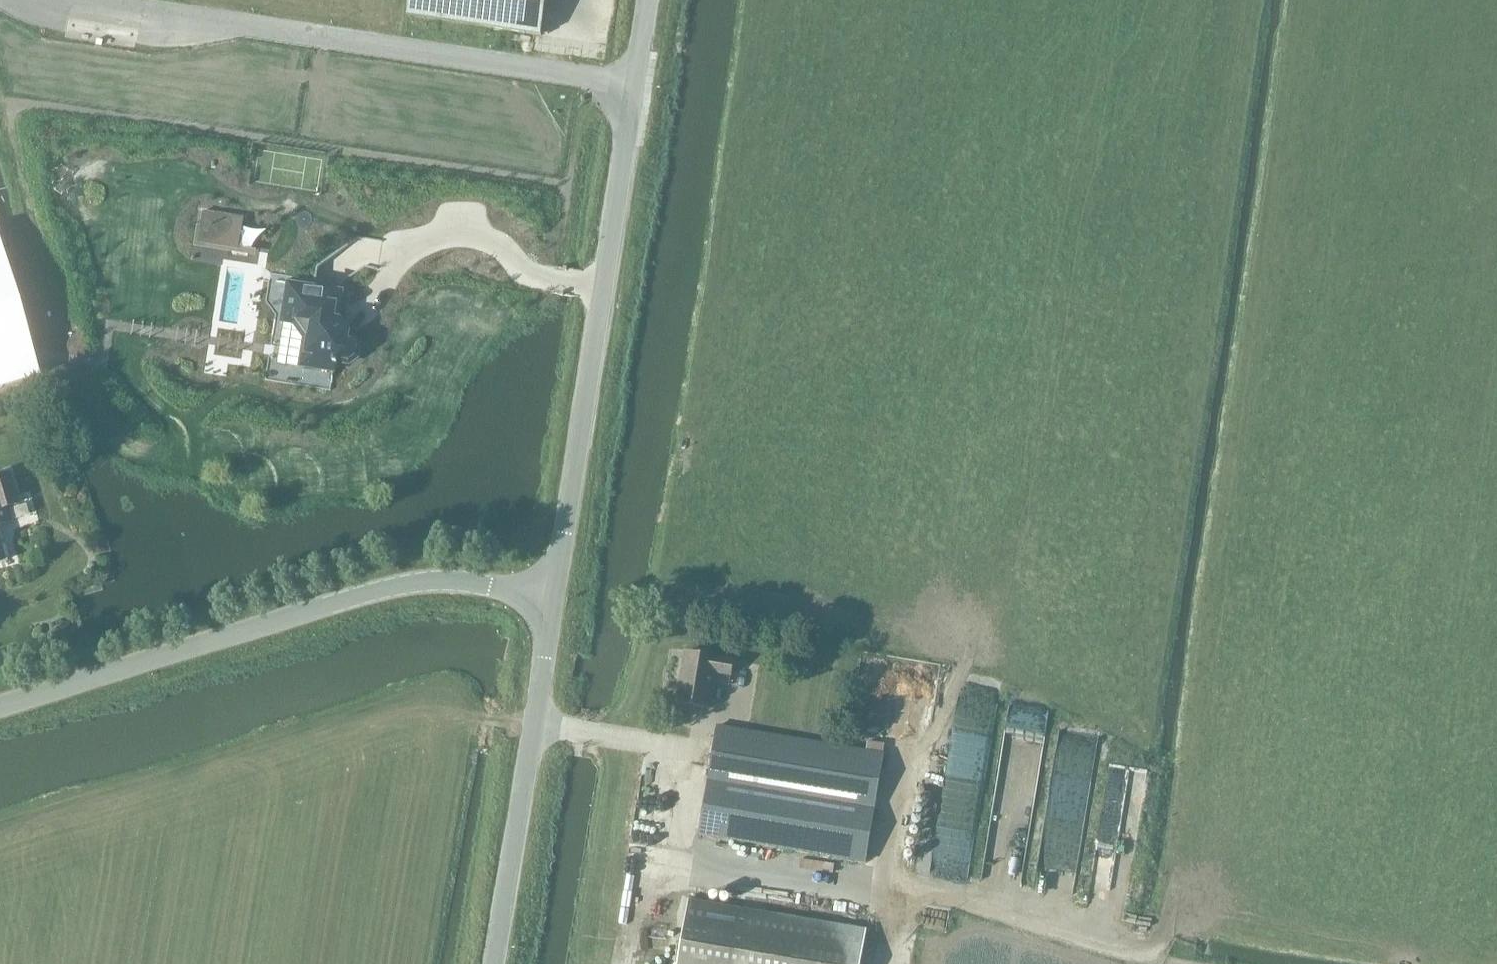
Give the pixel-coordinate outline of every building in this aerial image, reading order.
[(542,35),(547,0),(410,0),(408,15),(542,35)] [(240,235),(243,218),(204,212),(200,241),(206,242),(205,245),(229,249),(231,234),(240,235)] [(39,375),(0,245),(0,387),(39,375)] [(337,319),(341,294),(341,293),(341,292),(340,291),(339,291),(289,283),(283,321),(284,321),(285,313),(299,316),(307,326),(304,344),(308,345),(305,365),(301,364),(301,365),(334,370),(335,360),(349,363),(358,357),(359,346),(353,338),(348,337),(349,331),(340,319),(337,319)] [(257,383),(262,356),(247,353),(242,381),(257,383)] [(18,503),(9,473),(0,476),(0,525),(8,522),(4,507),(18,503)] [(677,701),(710,707),(716,672),(731,674),(733,659),(685,651),(677,701)] [(956,706),(941,818),(978,823),(996,684),(964,680),(962,695),(976,697),(974,708),(956,706)] [(888,731),(890,720),(852,711),(850,721),(888,731)] [(700,834),(866,862),(884,754),(718,726),(700,834)] [(867,930),(689,899),(677,963),(861,963),(867,930)]
